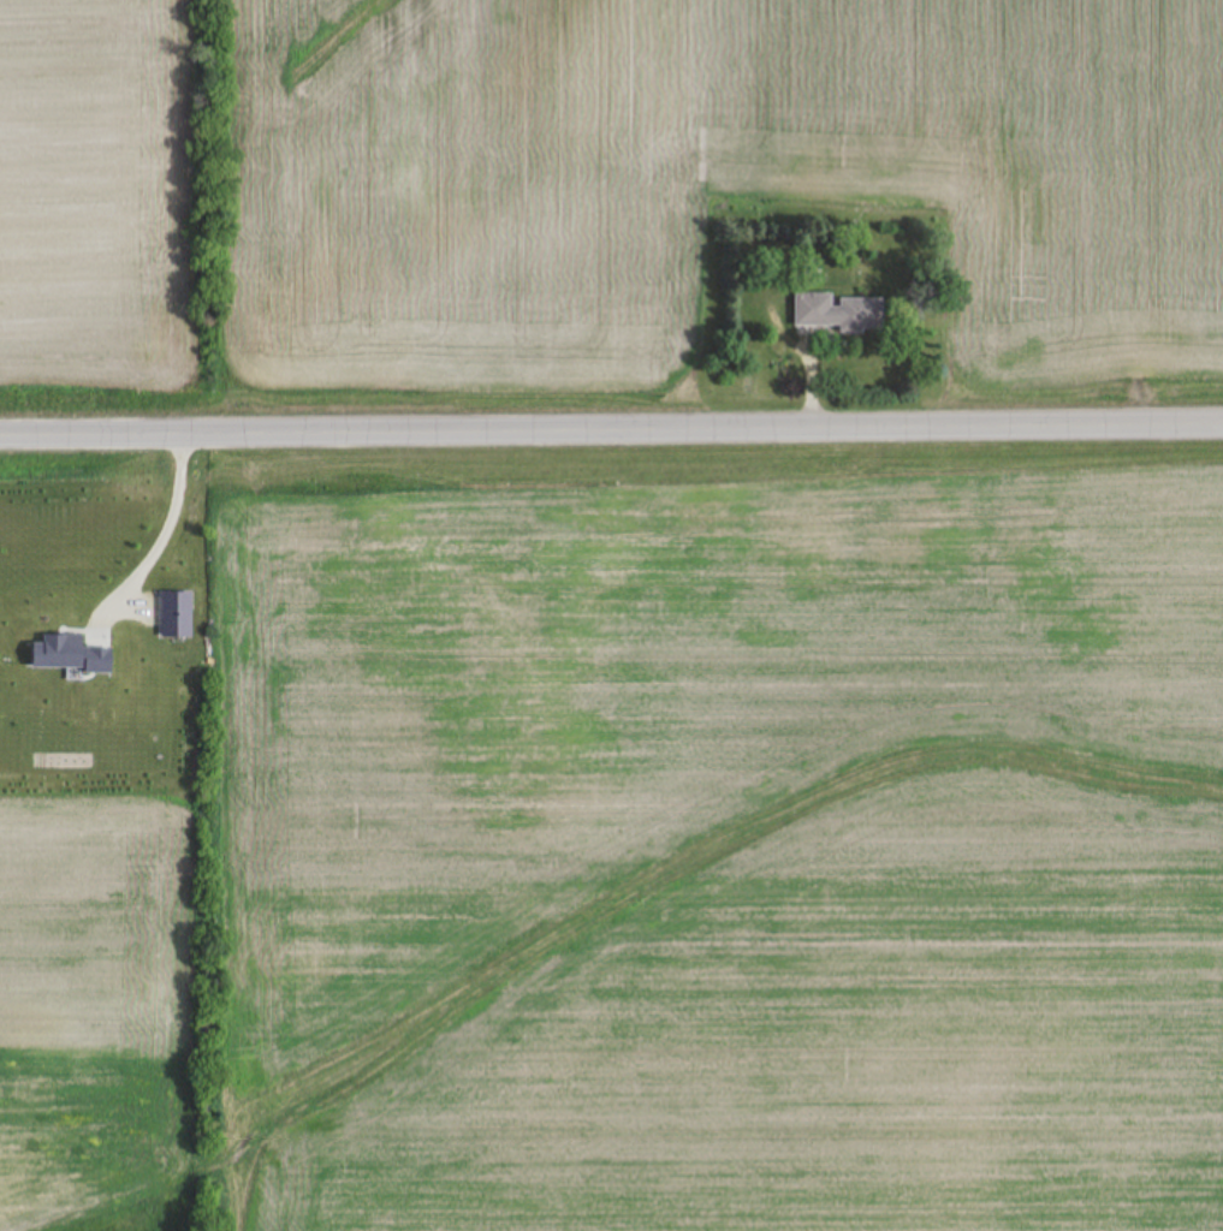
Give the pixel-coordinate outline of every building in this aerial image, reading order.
[(842,333),(885,333),(885,298),(837,299),(837,294),(795,295),(796,328),(841,328),(842,333)]
